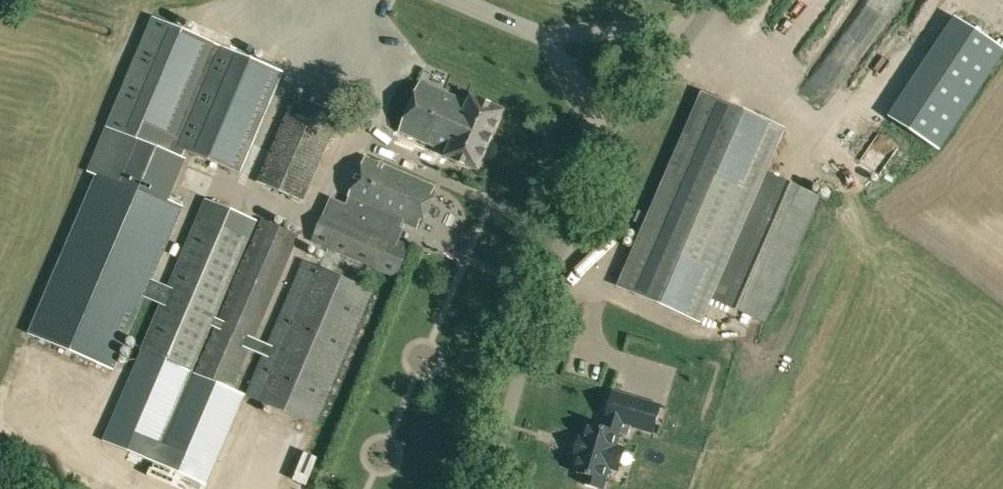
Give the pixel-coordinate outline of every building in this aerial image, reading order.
[(169,153),(214,42),(152,17),(106,128),(169,153)] [(220,47),(177,149),(240,175),(282,73),(220,47)] [(491,140),(492,139),(505,109),(471,94),(468,101),(421,81),(400,130),(429,142),(439,118),(491,140)] [(784,128),(704,93),(621,285),(701,320),(711,297),(765,171),(784,128)] [(304,201),(339,116),(294,97),(258,182),(304,201)] [(439,118),(429,142),(447,149),(445,155),(479,170),(491,140),(439,118)] [(365,155),(365,156),(347,199),(345,204),(332,197),(325,213),(397,244),(404,230),(401,228),(403,222),(417,228),(425,207),(434,187),(365,155)] [(98,169),(28,334),(114,371),(184,206),(98,169)] [(820,195),(765,171),(711,297),(765,320),(820,195)] [(257,221),(208,199),(143,352),(193,373),(257,221)] [(325,214),(313,241),(397,277),(408,249),(397,244),(325,214)] [(232,390),(299,236),(263,220),(196,374),(232,390)] [(315,425),(372,291),(302,260),(245,395),(315,425)] [(193,373),(143,352),(105,441),(193,478),(207,484),(245,395),(232,390),(196,374),(193,373)] [(628,436),(631,426),(642,429),(649,403),(612,392),(605,417),(607,418),(604,427),(587,422),(582,440),(578,438),(573,453),(577,454),(572,470),(584,474),(581,482),(602,488),(619,434),(628,436)]
